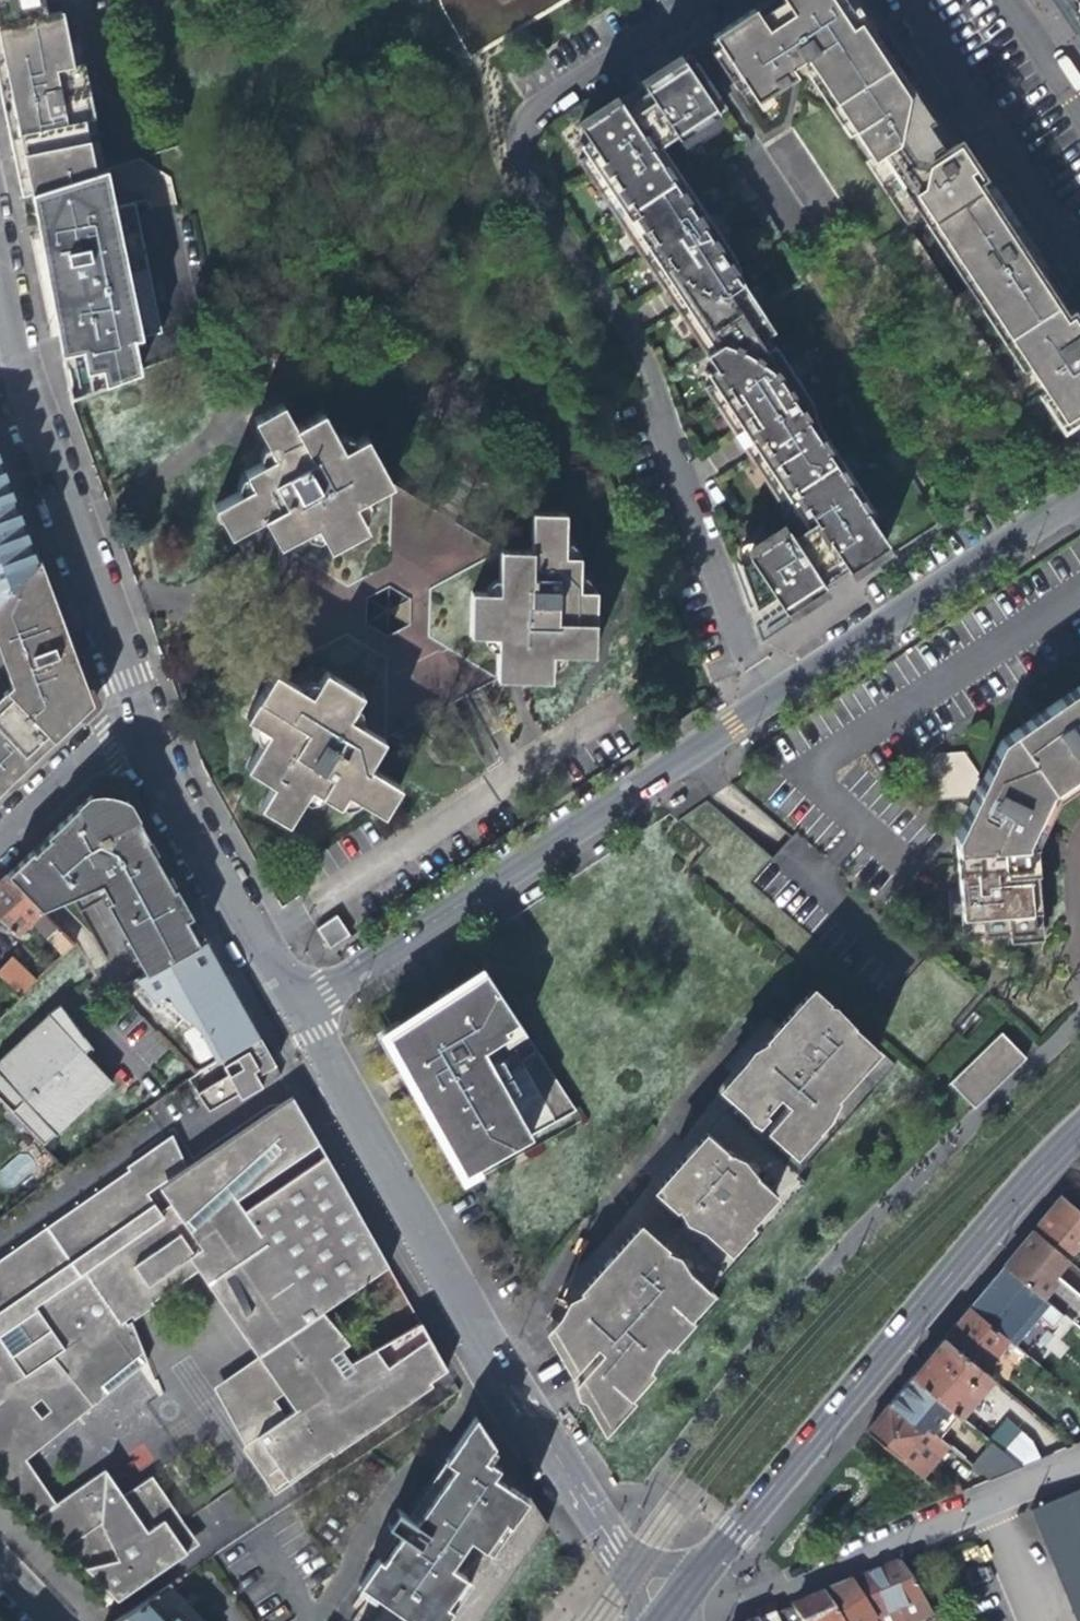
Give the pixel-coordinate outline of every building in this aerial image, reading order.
[(5,113),(15,161),(43,153),(88,139),(74,74),(68,75),(55,11),(42,14),(42,12),(25,16),(23,6),(9,0),(2,20),(5,33),(9,53),(0,54),(0,91),(5,113)] [(572,0),(439,0),(440,4),(468,63),(572,0)] [(956,142),(948,129),(939,116),(943,113),(869,0),(774,0),(776,4),(758,16),(755,11),(713,39),(720,48),(711,54),(737,93),(746,87),(755,102),(787,81),(784,77),(788,74),(795,76),(790,69),(804,60),(907,218),(943,177),(947,179),(951,180),(958,181),(961,180),(965,178),(969,175),(972,170),(973,168),(974,160),(965,147),(960,139),(956,142)] [(1058,16),(1071,7),(1079,21),(1079,0),(1048,0),(1058,16)] [(852,571),(891,549),(874,524),(880,520),(825,438),(814,445),(812,442),(817,438),(811,430),(806,433),(794,415),(813,402),(780,353),(772,358),(765,348),(779,339),(750,295),(741,301),(738,296),(745,292),(739,283),(732,288),(721,271),(736,260),(693,196),(686,201),(665,171),(673,165),(661,148),(658,150),(651,139),(668,127),(681,146),(721,120),(713,108),(721,102),(697,66),(689,72),(683,63),(644,90),(649,98),(627,112),(621,105),(582,131),(591,145),(582,151),(589,162),(583,166),(721,372),(712,377),(719,388),(712,392),(771,479),(774,477),(782,491),(785,489),(793,502),(795,500),(824,542),(811,551),(798,532),(760,557),(762,561),(750,569),(763,617),(782,604),(786,609),(827,586),(826,584),(836,578),(850,568),(852,571)] [(53,184),(94,171),(88,139),(43,153),(15,161),(18,178),(21,194),(30,191),(53,184)] [(105,167),(94,171),(53,184),(30,191),(39,229),(66,351),(133,337),(162,330),(133,200),(113,205),(105,167)] [(1069,313),(1071,312),(1042,268),(1040,269),(1034,260),(1013,229),(1015,227),(987,184),(930,221),(973,286),(976,284),(980,291),(981,299),(1032,377),(1040,382),(1044,388),(1041,390),(1064,425),(1079,416),(1079,417),(1079,330),(1069,313)] [(61,353),(69,395),(140,369),(133,337),(66,351),(61,353)] [(388,481),(362,432),(339,444),(319,406),(293,420),(281,397),(253,413),(273,451),(242,467),(249,481),(211,501),(216,512),(225,530),(260,512),(281,544),(315,524),(325,539),(360,518),(351,503),(388,481)] [(35,546),(0,452),(0,583),(35,546)] [(498,632),(496,685),(524,684),(547,684),(549,655),(570,657),(596,658),(596,593),(578,593),(578,559),(562,559),(563,516),(530,517),(531,555),(497,555),(498,599),(477,601),(476,632),(498,632)] [(891,549),(852,571),(857,577),(893,553),(891,549)] [(24,769),(92,704),(75,659),(38,555),(0,588),(0,637),(13,671),(0,685),(0,792),(24,769)] [(827,586),(786,609),(793,620),(832,593),(827,586)] [(322,697),(276,667),(247,714),(270,728),(247,765),(274,782),(260,804),(290,822),(314,786),(341,804),(349,792),(386,815),(404,787),(372,765),(388,740),(355,720),(368,704),(334,682),(322,697)] [(1051,709),(1002,744),(981,789),(975,787),(981,776),(966,755),(937,758),(926,781),(941,803),(969,801),(974,792),(978,794),(958,839),(966,939),(1037,932),(1032,889),(1029,852),(1046,817),(1060,787),(1079,774),(1079,689),(1051,709)] [(147,973),(163,964),(200,943),(186,920),(193,916),(128,800),(123,802),(118,797),(101,795),(94,799),(90,795),(86,799),(47,836),(49,838),(35,852),(33,850),(7,874),(39,908),(101,885),(110,900),(106,902),(147,973)] [(7,874),(0,881),(0,933),(7,940),(23,926),(55,961),(73,944),(39,908),(7,874)] [(338,914),(317,927),(329,946),(350,933),(338,914)] [(232,986),(206,940),(200,943),(163,964),(174,986),(179,983),(219,1057),(259,1036),(232,986)] [(16,997),(32,982),(9,958),(0,966),(0,981),(16,997)] [(573,1108),(479,968),(447,989),(450,993),(444,998),(437,1002),(434,998),(382,1033),(403,1071),(422,1060),(425,1065),(430,1075),(418,1082),(417,1079),(410,1083),(447,1148),(451,1145),(460,1160),(455,1163),(463,1176),(478,1169),(476,1163),(573,1108)] [(881,1075),(798,1001),(750,1054),(768,1060),(668,1172),(683,1187),(622,1255),(616,1250),(578,1291),(591,1296),(570,1321),(615,1363),(605,1375),(629,1397),(717,1298),(707,1290),(804,1182),(794,1173),(881,1075)] [(0,1056),(0,1078),(53,1134),(108,1082),(68,1038),(76,1030),(56,1002),(44,1013),(45,1014),(0,1056)] [(996,1023),(941,1076),(969,1102),(1021,1050),(996,1023)] [(269,1052),(259,1036),(219,1057),(219,1058),(227,1074),(196,1093),(207,1110),(237,1094),(253,1084),(249,1078),(256,1075),(261,1085),(280,1074),(269,1052)] [(145,1191),(159,1211),(193,1255),(201,1266),(227,1306),(263,1359),(286,1391),(297,1408),(284,1416),(275,1423),(274,1421),(254,1435),(286,1481),(446,1371),(419,1323),(349,1361),(314,1308),(388,1267),(325,1146),(296,1097),(192,1162),(180,1170),(155,1184),(145,1191)] [(159,1211),(145,1191),(155,1184),(180,1170),(192,1162),(171,1133),(127,1169),(125,1165),(0,1255),(0,1321),(159,1211)] [(51,1157),(35,1141),(0,1176),(0,1206),(51,1157)] [(1037,1233),(1066,1258),(1079,1242),(1079,1211),(1065,1199),(1052,1216),(1037,1233)] [(159,1211),(0,1321),(0,1368),(30,1406),(39,1398),(66,1376),(91,1406),(146,1361),(130,1320),(126,1323),(124,1320),(201,1266),(193,1255),(159,1211)] [(1050,1278),(1066,1258),(1037,1233),(1023,1250),(1007,1269),(1065,1317),(1079,1301),(1050,1278)] [(1054,1330),(1065,1317),(1007,1269),(991,1288),(971,1311),(1009,1343),(1014,1347),(1040,1318),(1054,1330)] [(983,1372),(1009,1343),(971,1311),(960,1324),(946,1341),(983,1372)] [(991,1379),(983,1372),(946,1341),(932,1358),(914,1380),(959,1416),(991,1379)] [(286,1391),(263,1359),(229,1383),(222,1388),(254,1435),(274,1421),(275,1423),(284,1416),(272,1400),(286,1391)] [(38,1418),(30,1406),(0,1368),(0,1449),(38,1418)] [(95,1579),(68,1544),(77,1537),(53,1504),(24,1459),(91,1406),(66,1376),(39,1398),(49,1410),(38,1418),(0,1449),(0,1479),(95,1579)] [(959,1416),(914,1380),(905,1390),(891,1407),(924,1434),(928,1429),(940,1439),(959,1416)] [(924,1434),(891,1407),(882,1417),(869,1432),(925,1480),(951,1449),(940,1439),(928,1429),(924,1434)] [(474,1416),(406,1514),(398,1508),(386,1526),(394,1532),(357,1586),(382,1603),(369,1620),(480,1620),(546,1525),(539,1515),(474,1416)] [(1011,1459),(1023,1469),(1047,1459),(1029,1442),(1011,1459)] [(993,1445),(974,1468),(991,1483),(1023,1469),(1011,1459),(993,1445)] [(103,1469),(53,1504),(77,1537),(68,1544),(95,1579),(115,1600),(184,1553),(162,1522),(175,1512),(150,1476),(121,1495),(103,1469)] [(1035,1510),(1062,1575),(1079,1618),(1079,1491),(1075,1493),(1035,1510)] [(936,1620),(919,1593),(901,1566),(877,1575),(852,1585),(875,1620),(876,1620),(893,1613),(897,1620),(933,1620),(936,1620)] [(852,1585),(841,1590),(824,1597),(840,1620),(875,1620),(852,1585)] [(148,1599),(166,1617),(175,1608),(187,1620),(199,1620),(200,1620),(168,1586),(148,1599)] [(794,1609),(802,1620),(840,1620),(824,1597),(813,1602),(794,1609)] [(175,1608),(166,1617),(148,1599),(114,1620),(187,1620),(175,1608)] [(794,1609),(767,1620),(802,1620),(794,1609)]
